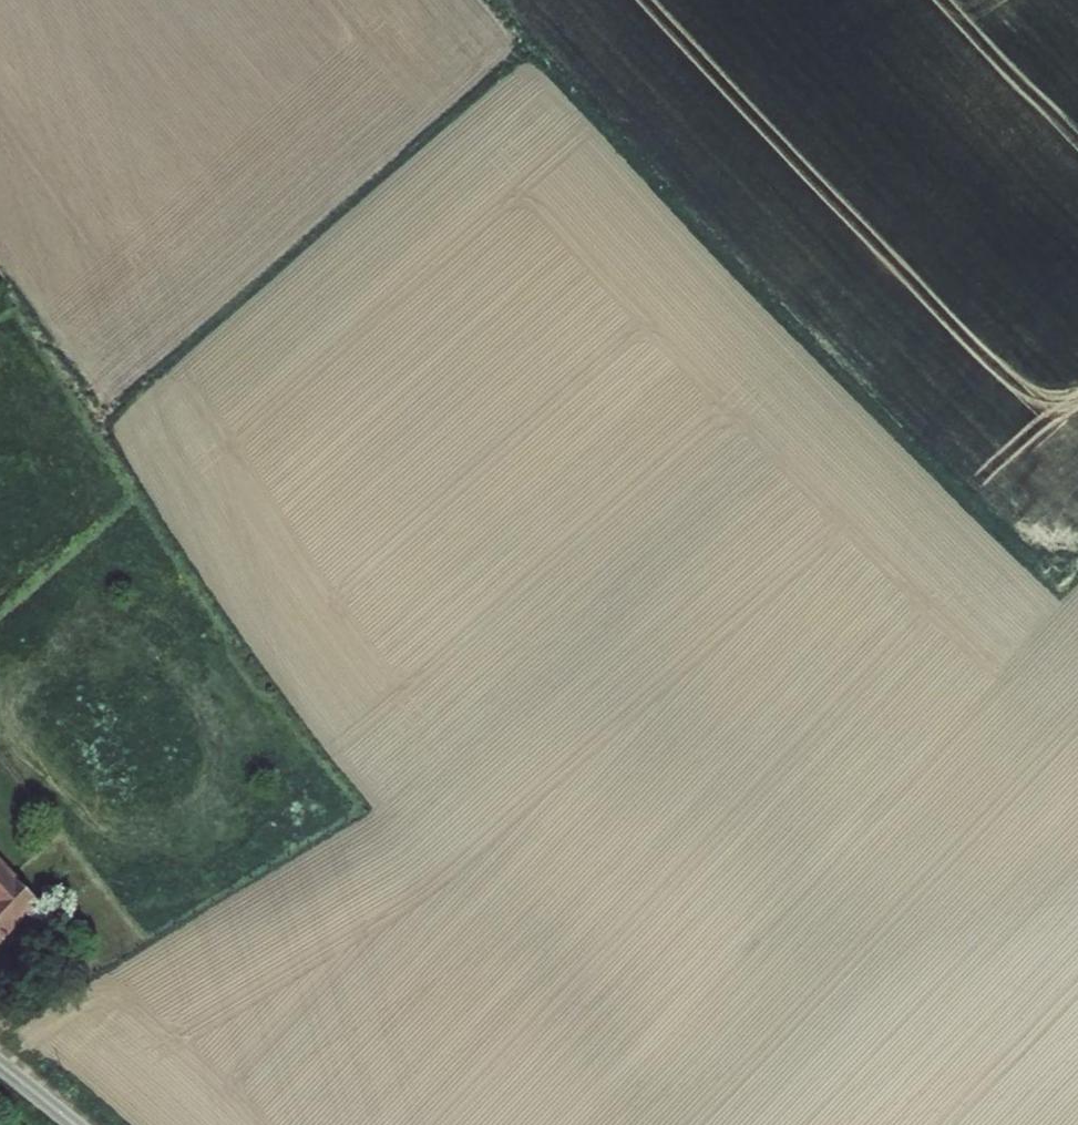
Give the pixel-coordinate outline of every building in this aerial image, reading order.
[(7,911),(0,918),(0,952),(42,913),(0,869),(0,903),(7,911)]
